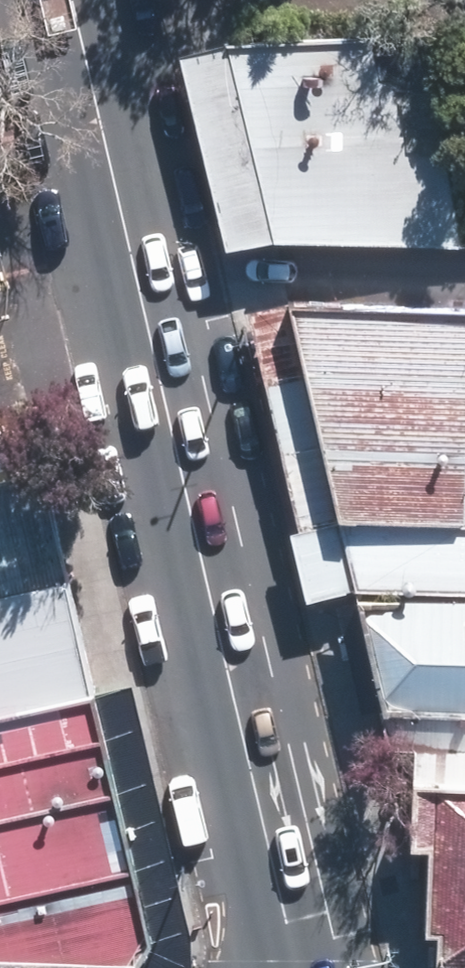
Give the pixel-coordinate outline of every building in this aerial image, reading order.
[(287,234),(464,245),(464,212),(428,38),(242,37),(287,234)] [(360,504),(464,512),(464,300),(310,290),(360,504)] [(56,453),(0,467),(0,696),(108,670),(56,453)] [(360,504),(371,582),(464,586),(464,512),(360,504)] [(371,582),(397,698),(464,702),(464,586),(371,582)] [(158,937),(108,670),(0,696),(0,941),(158,937)] [(433,769),(464,771),(464,702),(397,698),(404,740),(426,740),(426,769),(433,769)] [(464,961),(464,771),(433,769),(431,831),(449,832),(445,915),(457,917),(454,961),(464,961)]
